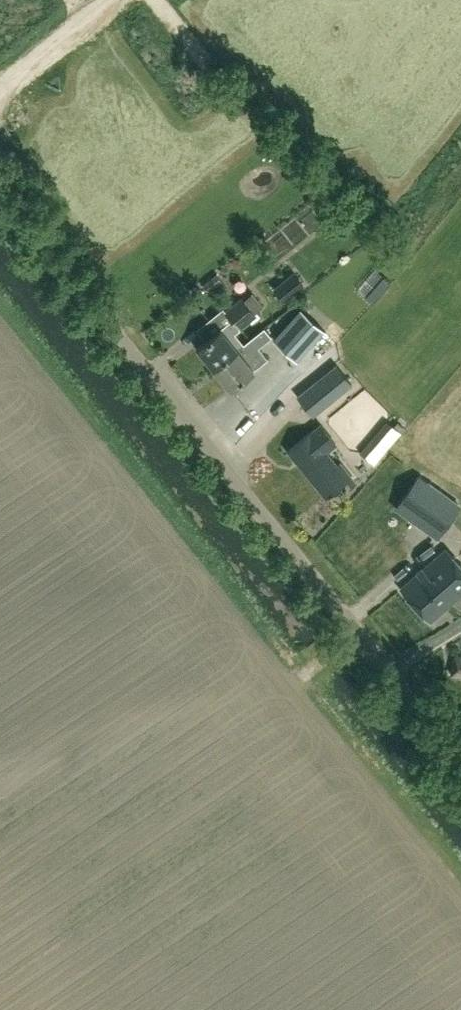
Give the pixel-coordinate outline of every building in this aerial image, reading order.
[(243,344),(234,332),(255,315),(254,313),(263,306),(253,293),(243,300),(241,298),(226,310),(232,318),(197,347),(214,367),(238,348),(237,348),(243,344)] [(297,361),(324,331),(301,310),(274,340),(297,361)] [(267,326),(251,339),(257,348),(274,335),(267,326)] [(254,369),(238,348),(214,367),(230,388),(254,369)] [(351,385),(334,364),(297,395),(314,416),(351,385)] [(346,479),(325,453),(336,444),(320,424),(310,433),(309,432),(288,450),(315,483),(316,482),(327,495),(346,479)] [(459,504),(420,476),(396,509),(435,537),(459,504)] [(446,548),(401,588),(429,621),(460,594),(460,566),(446,548)] [(455,655),(450,674),(460,677),(460,656),(455,655)]
